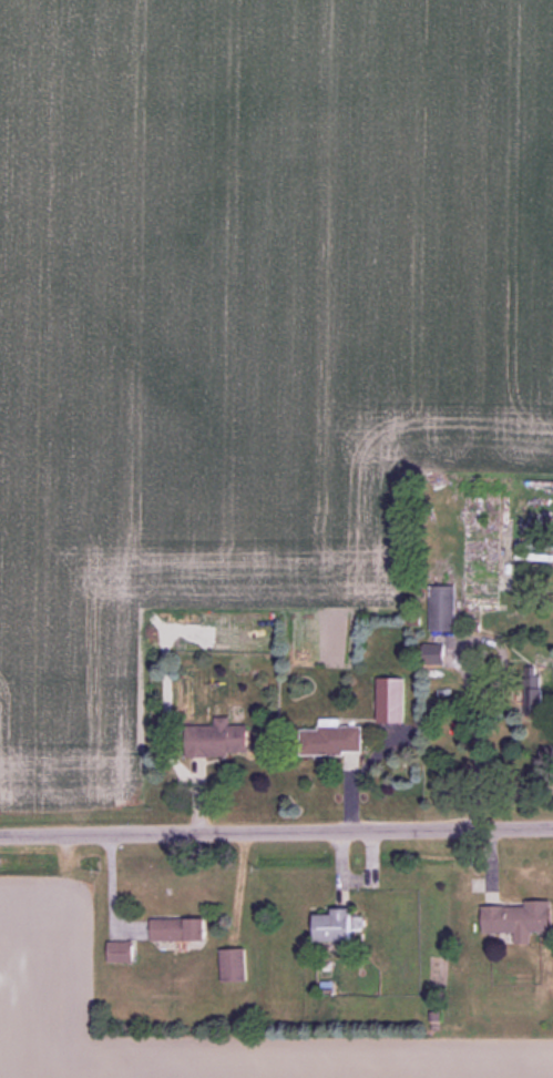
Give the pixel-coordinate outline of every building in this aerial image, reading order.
[(457,585),(433,585),(433,630),(457,630),(457,585)] [(527,715),(546,715),(546,667),(527,667),(527,715)] [(408,678),(381,678),(381,723),(408,723),(408,678)] [(190,756),(251,756),(251,725),(231,725),(231,717),(217,717),(217,726),(190,726),(190,756)] [(365,726),(301,728),(302,755),(366,754),(365,726)] [(487,933),(518,933),(519,944),(535,944),(535,933),(552,932),(552,903),(486,905),(487,933)] [(359,911),(320,911),(320,943),(359,943),(359,911)] [(154,918),(154,941),(210,941),(210,919),(154,918)] [(137,940),(111,940),(111,962),(137,962),(137,940)] [(224,982),(250,982),(250,949),(224,949),(224,982)]
